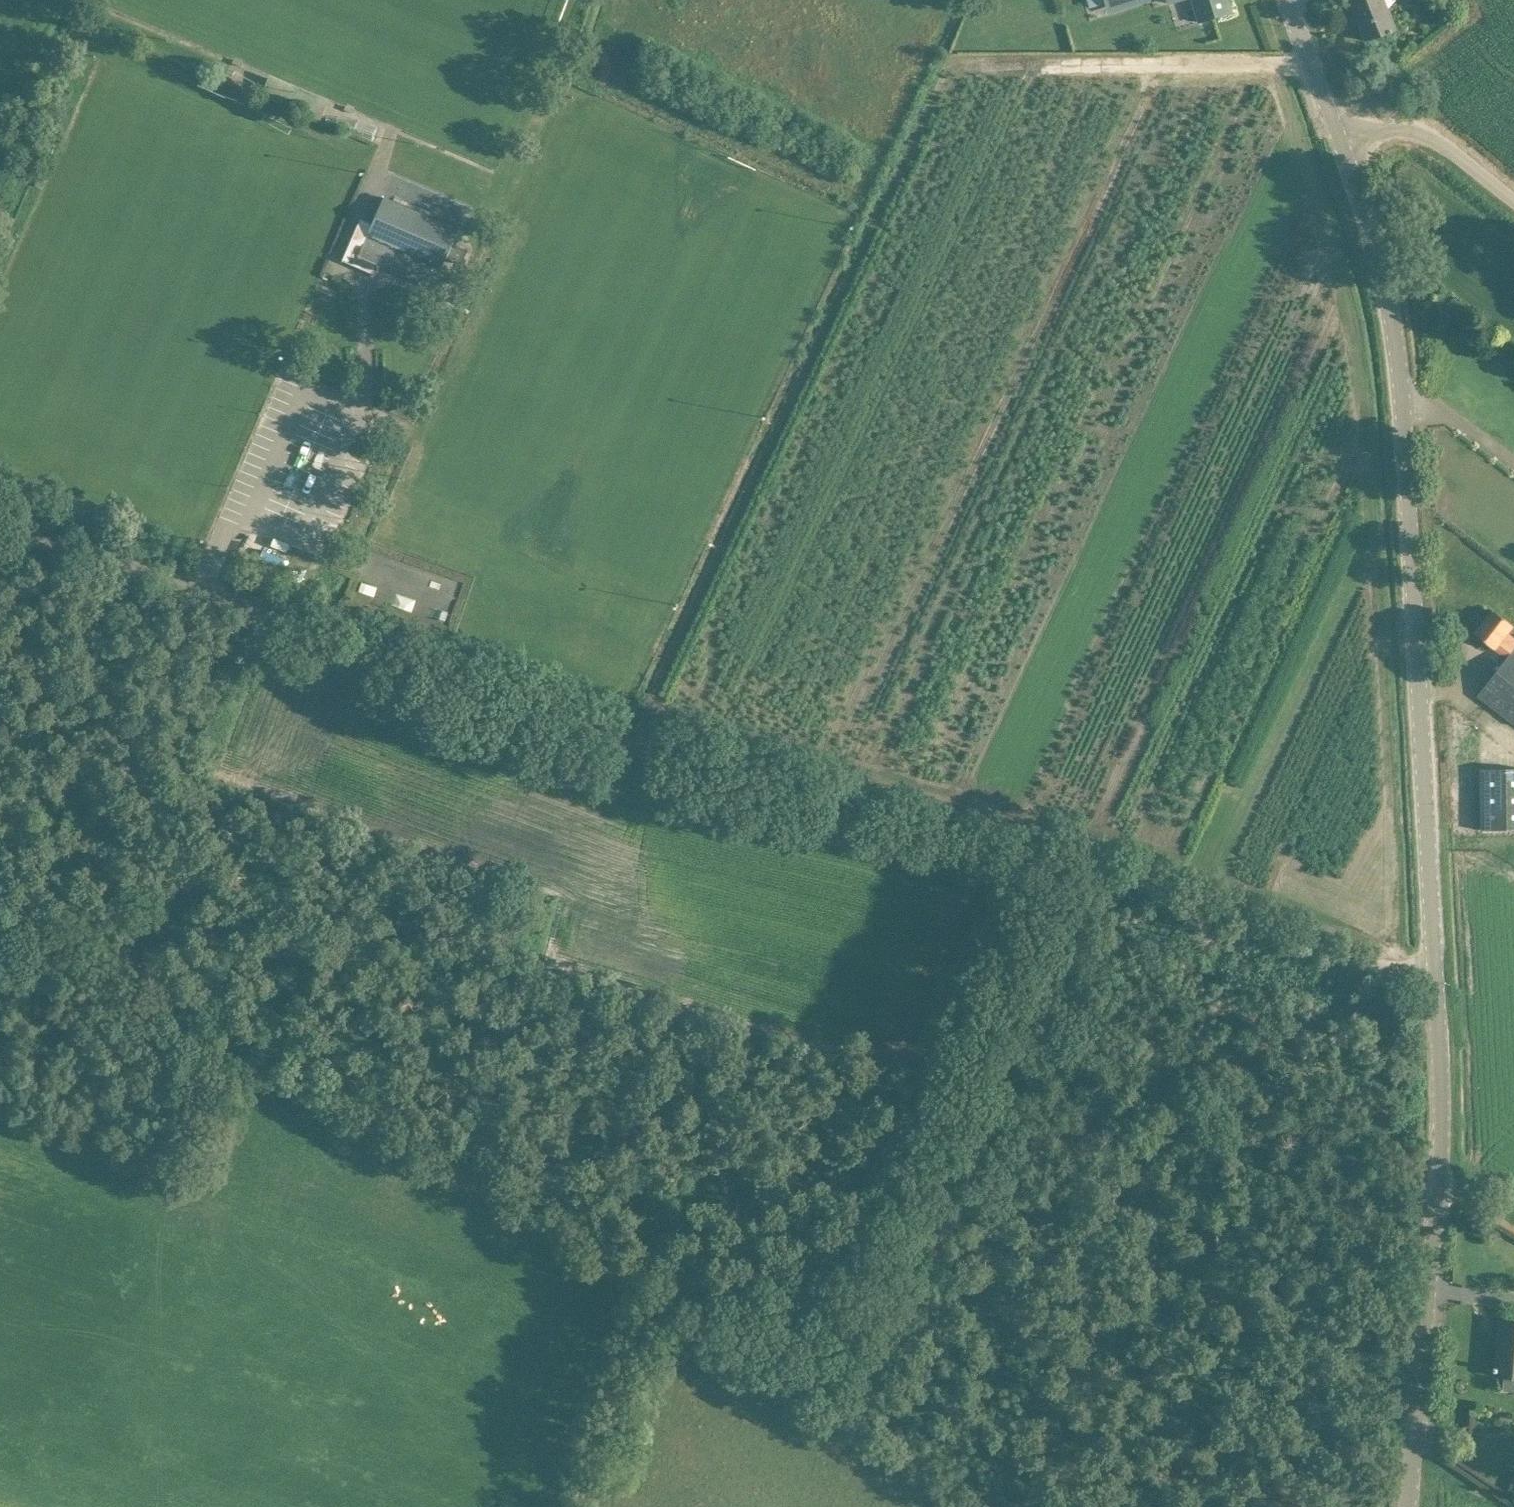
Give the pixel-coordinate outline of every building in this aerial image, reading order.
[(1198,23),(1212,18),(1231,12),(1228,0),(1191,0),(1198,23)] [(1352,15),(1355,13),(1366,41),(1387,33),(1388,34),(1392,33),(1391,31),(1394,30),(1383,0),(1346,0),(1352,15)] [(460,229),(386,198),(373,225),(360,219),(341,260),(366,271),(371,260),(434,287),(449,252),(463,258),(467,245),(457,240),(460,229)] [(1507,634),(1513,626),(1492,610),(1473,634),(1494,650),(1495,650),(1506,659),(1477,697),(1513,726),(1513,639),(1507,634)] [(1491,755),(1494,813),(1513,812),(1513,754),(1491,755)] [(1500,1322),(1496,1368),(1494,1367),(1493,1371),(1495,1372),(1495,1376),(1504,1376),(1503,1390),(1513,1391),(1513,1323),(1500,1322)]
